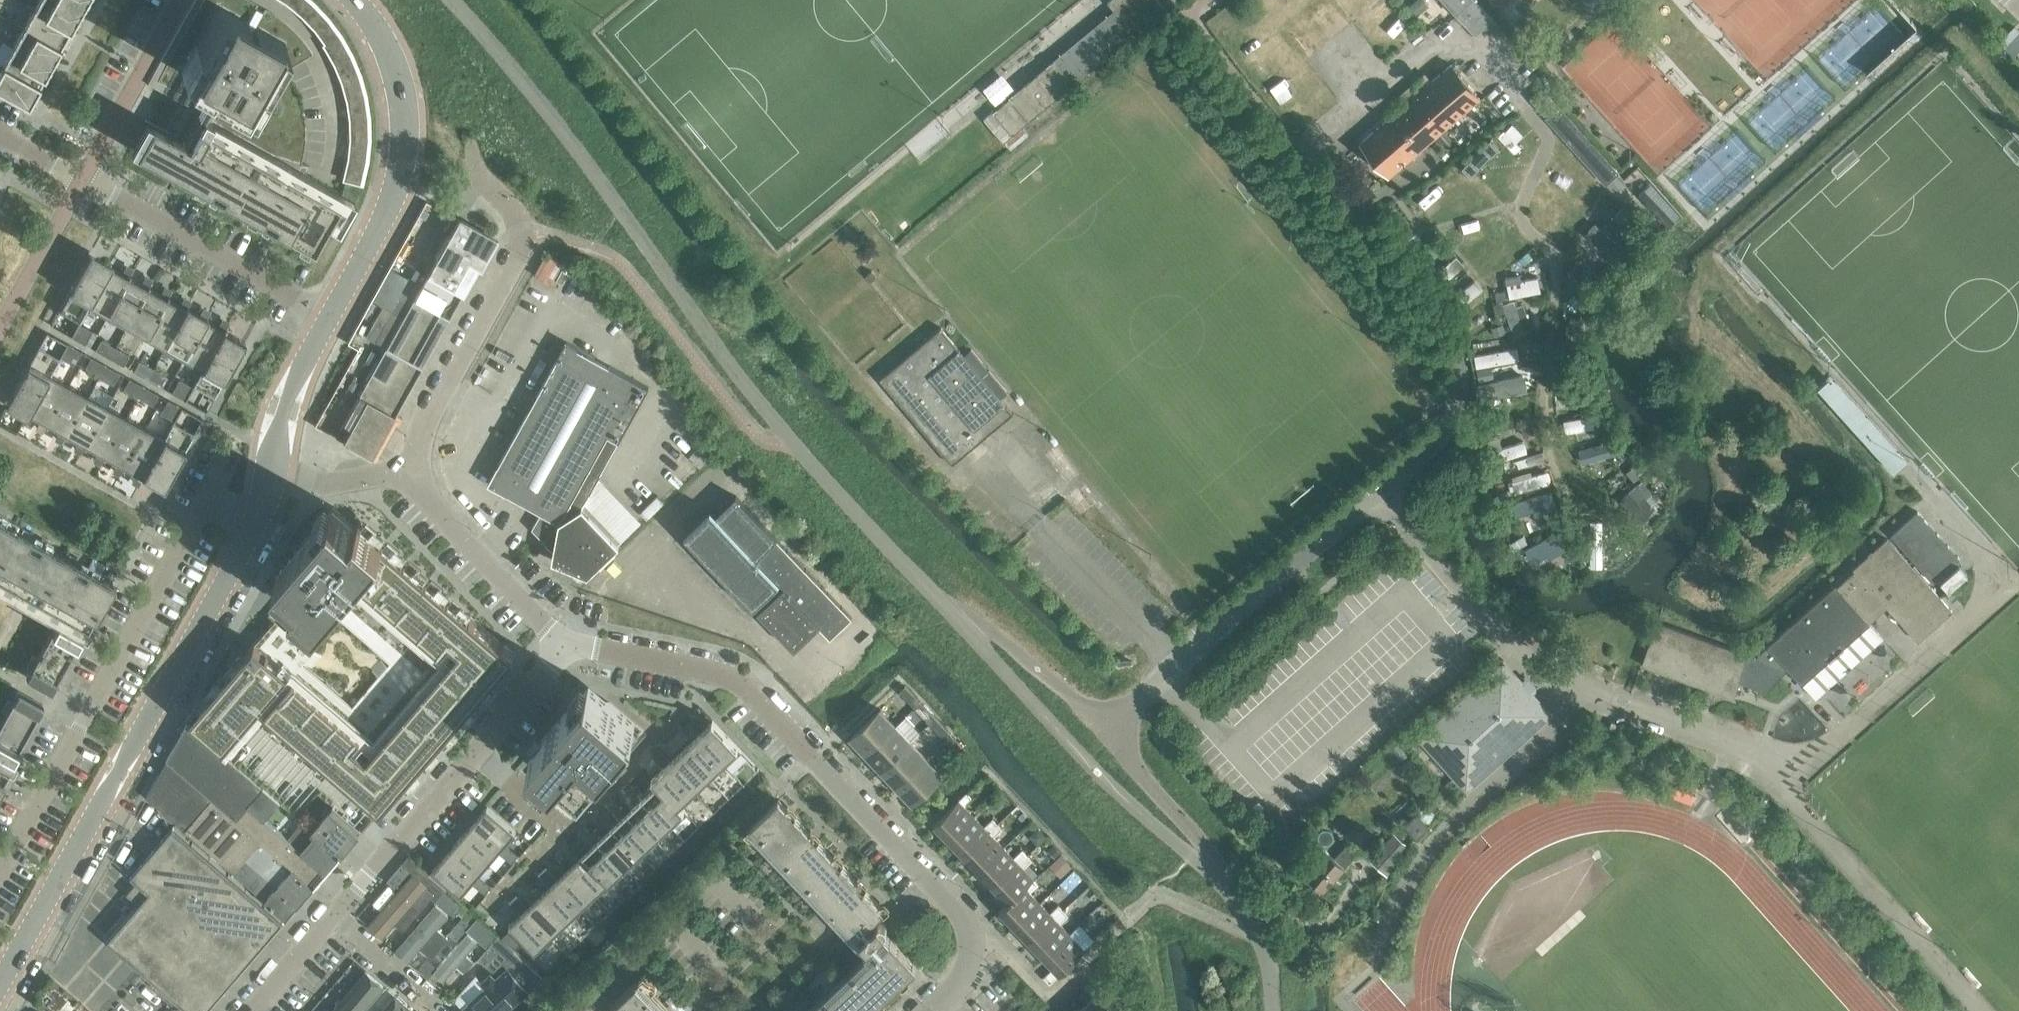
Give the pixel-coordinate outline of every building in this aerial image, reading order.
[(81,10),(64,0),(38,0),(33,8),(70,29),(81,10)] [(81,10),(86,0),(64,0),(81,10)] [(1160,3),(1158,0),(1108,0),(1107,1),(1115,10),(993,111),(1012,134),(1074,82),(1074,83),(1075,82),(1074,82),(1099,61),(1164,8),(1160,3)] [(1475,35),(1483,28),(1487,32),(1497,23),(1491,18),(1491,17),(1475,0),(1442,0),(1475,35)] [(314,184),(307,180),(304,185),(286,175),(289,170),(288,169),(288,170),(281,166),(278,171),(260,160),(263,155),(262,155),(255,151),(252,156),(233,146),(236,140),(235,141),(228,137),(226,141),(207,131),(212,122),(209,120),(223,96),(242,106),(258,79),(263,82),(285,42),(257,27),(266,9),(265,8),(251,33),(244,30),(258,5),(256,4),(247,21),(218,5),(196,45),(201,48),(186,75),(207,87),(210,80),(215,83),(205,101),(211,104),(189,144),(145,119),(129,148),(181,177),(313,251),(328,224),(338,230),(354,201),(344,195),(339,205),(338,204),(341,199),(340,198),(340,199),(333,195),(330,200),(312,190),(315,184),(314,184)] [(33,8),(23,27),(60,47),(70,29),(33,8)] [(49,66),(60,48),(60,47),(23,27),(12,46),(49,66)] [(2006,48),(2013,55),(2018,48),(2018,34),(2006,48)] [(991,80),(1003,96),(1055,55),(1042,39),(991,80)] [(39,85),(49,66),(12,46),(2,64),(39,85)] [(1257,68),(1266,82),(1275,75),(1267,62),(1257,68)] [(1451,63),(1360,142),(1389,175),(1480,97),(1451,63)] [(39,85),(2,64),(0,68),(0,89),(28,105),(39,85)] [(1625,180),(1541,88),(1529,98),(1545,116),(1605,183),(1606,182),(1613,191),(1625,180)] [(345,180),(367,182),(372,106),(351,104),(345,180)] [(371,455),(393,415),(394,415),(394,414),(420,366),(421,366),(448,316),(476,265),(480,267),(497,236),(459,215),(336,437),(342,440),(371,456),(371,455)] [(80,321),(89,305),(87,304),(111,262),(91,251),(58,309),(80,321)] [(547,253),(537,273),(553,281),(563,261),(547,253)] [(107,315),(129,276),(130,274),(131,273),(130,273),(132,269),(126,265),(123,269),(111,262),(87,304),(89,305),(107,315)] [(1513,297),(1543,288),(1538,274),(1524,278),(1522,271),(1506,277),(1513,297)] [(141,283),(129,276),(107,315),(126,326),(148,287),(150,285),(149,284),(152,280),(145,276),(141,283)] [(164,287),(160,294),(148,287),(126,326),(146,337),(169,295),(169,294),(171,291),(164,287)] [(181,301),(169,295),(146,337),(165,348),(188,306),(188,305),(190,301),(183,298),(181,301)] [(165,348),(184,358),(206,319),(208,316),(207,316),(209,312),(202,308),(200,312),(188,306),(165,348)] [(203,369),(225,330),(226,328),(226,327),(228,323),(222,319),(218,326),(206,319),(184,358),(202,368),(203,369)] [(70,336),(78,339),(85,326),(78,322),(70,336)] [(78,339),(85,343),(92,330),(85,326),(78,339)] [(941,327),(880,378),(952,464),(1013,413),(941,327)] [(245,341),(225,330),(203,369),(202,368),(193,384),(214,396),(245,341)] [(95,349),(104,354),(110,344),(101,338),(95,349)] [(611,551),(578,515),(623,434),(649,387),(597,358),(566,341),(488,483),(541,512),(532,528),(556,553),(552,560),(570,568),(581,580),(596,565),(611,551)] [(59,356),(66,359),(73,346),(67,342),(59,356)] [(110,344),(104,354),(114,360),(120,349),(110,344)] [(1478,366),(1522,357),(1519,345),(1476,354),(1478,366)] [(38,346),(25,369),(45,380),(49,373),(50,374),(59,358),(38,346)] [(73,364),(81,350),(73,346),(66,359),(73,364)] [(114,360),(123,365),(129,354),(120,349),(114,360)] [(85,367),(94,372),(100,361),(91,356),(85,367)] [(133,370),(142,376),(148,365),(147,364),(139,360),(133,370)] [(100,361),(94,372),(104,377),(110,367),(100,361)] [(148,365),(142,376),(152,381),(158,370),(148,365)] [(119,372),(110,367),(104,377),(113,382),(119,372)] [(5,404),(25,415),(45,380),(25,369),(5,404)] [(167,376),(158,370),(152,381),(161,386),(167,376)] [(49,373),(45,380),(25,415),(38,422),(36,426),(43,430),(45,426),(46,426),(47,423),(69,384),(50,374),(49,373)] [(1495,391),(1528,391),(1528,375),(1495,375),(1495,391)] [(129,377),(123,388),(133,393),(139,383),(129,377)] [(179,396),(187,383),(179,378),(171,392),(179,396)] [(139,383),(133,393),(142,399),(148,388),(139,383)] [(193,386),(187,383),(179,396),(186,400),(193,386)] [(65,436),(66,434),(88,395),(69,384),(47,423),(59,430),(55,437),(62,441),(64,436),(65,436)] [(158,393),(148,388),(142,399),(152,404),(158,393)] [(107,406),(88,395),(66,434),(78,440),(74,447),(81,451),(83,447),(84,448),(107,406)] [(175,403),(168,399),(160,412),(168,417),(175,403)] [(182,407),(175,403),(168,417),(174,420),(182,407)] [(126,416),(107,406),(84,448),(96,454),(93,458),(100,462),(102,458),(103,458),(126,416)] [(146,427),(126,416),(103,458),(115,465),(113,469),(119,473),(122,469),(123,469),(124,466),(146,427)] [(165,438),(161,445),(181,456),(194,433),(173,421),(163,437),(165,438)] [(143,477),(161,445),(165,438),(163,437),(146,427),(124,466),(136,473),(132,480),(139,483),(141,479),(142,479),(143,477)] [(1526,441),(1504,446),(1506,455),(1528,450),(1526,441)] [(163,488),(181,456),(161,445),(143,477),(163,488)] [(1524,477),(1542,474),(1538,456),(1520,459),(1524,477)] [(1623,496),(1642,515),(1658,499),(1640,480),(1623,496)] [(830,637),(852,616),(736,495),(716,515),(711,509),(685,534),(702,551),(794,648),(818,625),(830,637)] [(192,716),(190,718),(204,730),(218,742),(224,747),(245,723),(283,679),(278,675),(285,667),(294,657),(301,663),(302,662),(304,659),(314,648),(326,634),(339,618),(346,611),(348,608),(342,602),(347,597),(340,591),(347,584),(350,586),(347,589),(354,596),(359,600),(369,588),(403,617),(441,651),(450,641),(459,648),(415,700),(367,755),(353,743),(361,734),(323,701),(294,676),(265,709),(332,767),(367,797),(379,808),(381,809),(400,786),(401,785),(402,784),(401,783),(417,765),(418,766),(419,765),(418,764),(419,763),(420,763),(421,762),(420,762),(436,744),(437,743),(438,741),(438,742),(440,740),(439,740),(454,722),(455,722),(456,721),(457,720),(458,718),(473,700),(474,700),(475,699),(476,698),(477,697),(477,696),(492,678),(493,679),(494,677),(493,677),(494,676),(495,676),(496,675),(494,674),(490,670),(499,659),(507,650),(508,648),(498,640),(495,637),(489,633),(480,624),(475,620),(470,616),(469,615),(468,614),(467,615),(449,599),(450,598),(448,597),(448,598),(447,596),(446,595),(445,596),(427,580),(428,580),(427,578),(426,579),(425,578),(425,577),(424,576),(424,577),(405,561),(406,561),(405,560),(404,560),(403,559),(404,559),(402,557),(402,558),(384,543),(384,542),(383,541),(382,540),(381,539),(380,539),(362,524),(363,523),(361,522),(360,521),(359,520),(355,526),(333,507),(330,510),(329,511),(322,520),(320,522),(303,541),(296,551),(294,552),(282,567),(277,572),(280,575),(297,590),(299,591),(293,598),(284,608),(281,612),(272,622),(269,626),(260,636),(249,649),(248,650),(247,652),(247,651),(246,653),(231,671),(230,671),(229,672),(228,673),(227,674),(228,675),(212,693),(211,693),(210,694),(211,694),(210,695),(209,695),(208,696),(209,697),(204,702),(193,715),(193,714),(191,716),(192,716)] [(1959,557),(1917,511),(1890,535),(1932,582),(1959,557)] [(41,541),(16,527),(18,523),(0,513),(0,579),(0,578),(15,587),(12,592),(13,592),(21,596),(23,591),(39,599),(35,605),(36,605),(37,605),(44,609),(46,604),(62,612),(57,622),(56,621),(51,630),(25,676),(50,690),(76,644),(75,644),(81,635),(64,626),(69,617),(86,626),(92,616),(94,617),(114,581),(41,541)] [(1543,564),(1568,547),(1556,529),(1531,546),(1543,564)] [(1602,566),(1604,536),(1592,535),(1590,566),(1602,566)] [(1887,606),(1918,641),(1952,610),(1887,538),(1853,568),(1854,570),(1836,586),(1835,584),(1768,646),(1767,645),(1755,657),(1743,652),(1660,622),(1657,621),(1642,664),(1733,697),(1739,682),(1764,691),(1788,669),(1803,685),(1803,684),(1802,683),(1869,623),(1869,622),(1887,606)] [(1949,589),(1966,573),(1960,566),(1942,582),(1949,589)] [(1421,736),(1466,787),(1548,713),(1502,663),(1421,736)] [(589,684),(530,753),(576,793),(635,724),(589,684)] [(914,694),(905,686),(900,691),(908,700),(914,694)] [(17,749),(43,704),(18,690),(0,721),(0,752),(12,758),(17,749)] [(896,725),(881,709),(852,737),(867,753),(896,725)] [(936,718),(927,709),(922,714),(930,723),(936,718)] [(936,718),(930,723),(939,732),(944,727),(936,718)] [(687,732),(694,725),(688,719),(681,726),(687,732)] [(712,720),(700,731),(697,735),(723,762),(722,763),(725,767),(742,751),(712,720)] [(1611,720),(1609,726),(1615,729),(1617,723),(1611,720)] [(248,805),(264,787),(188,721),(167,758),(262,841),(292,867),(314,886),(326,872),(303,852),(264,819),(248,805)] [(694,725),(687,732),(693,738),(697,735),(700,731),(694,725)] [(911,741),(896,725),(867,753),(882,769),(911,741)] [(723,762),(697,735),(693,738),(682,749),(708,776),(722,763),(723,762)] [(911,741),(882,769),(897,785),(926,757),(911,741)] [(966,749),(958,741),(952,747),(960,755),(966,749)] [(651,754),(657,760),(665,753),(659,747),(651,754)] [(693,790),(694,789),(708,776),(682,749),(671,759),(667,763),(693,790)] [(667,763),(671,759),(665,753),(657,760),(663,766),(667,763)] [(941,773),(926,757),(897,785),(912,801),(941,773)] [(235,872),(262,841),(167,758),(146,796),(235,872)] [(682,808),(682,807),(697,793),(694,789),(693,790),(667,763),(663,766),(652,777),(682,808)] [(647,793),(643,797),(669,824),(668,825),(671,828),(688,813),(682,807),(682,808),(652,777),(651,778),(657,784),(647,793)] [(627,788),(633,794),(641,787),(635,781),(627,788)] [(264,787),(248,805),(264,819),(280,801),(264,787)] [(647,793),(641,787),(633,794),(639,800),(643,797),(647,793)] [(967,791),(934,823),(949,839),(974,815),(964,805),(972,797),(967,791)] [(1446,802),(1440,796),(1434,801),(1440,807),(1446,802)] [(654,838),(668,825),(669,824),(643,797),(639,800),(628,811),(654,838)] [(875,1003),(873,1001),(881,994),(883,996),(900,980),(898,978),(906,971),(907,973),(916,964),(891,937),(890,937),(885,932),(886,931),(886,930),(887,929),(887,928),(887,927),(887,926),(886,925),(886,924),(885,923),(884,923),(883,922),(882,922),(881,922),(880,922),(879,923),(878,923),(874,920),(883,911),(879,907),(880,905),(864,888),(863,890),(855,882),(857,881),(841,864),(839,866),(831,859),(833,857),(817,841),(815,842),(808,835),(810,833),(794,816),(792,818),(785,810),(787,809),(778,799),(751,825),(873,954),(813,1010),(867,1010),(875,1003)] [(342,851),(361,829),(333,805),(312,829),(318,833),(342,854),(344,852),(342,851)] [(502,847),(505,843),(516,830),(487,806),(473,822),(502,847)] [(603,822),(611,815),(605,809),(597,816),(603,822)] [(617,821),(613,825),(639,852),(654,838),(628,811),(617,821)] [(1416,836),(1428,825),(1417,812),(1405,823),(1416,836)] [(613,825),(617,821),(611,815),(603,822),(609,828),(613,825)] [(949,839),(964,855),(997,823),(992,818),(984,826),(974,815),(949,839)] [(488,862),(498,851),(502,847),(473,822),(460,838),(488,862)] [(1002,828),(997,823),(964,855),(979,871),(1003,847),(994,836),(1002,828)] [(624,866),(639,852),(613,825),(609,828),(598,839),(624,866)] [(190,1010),(206,1010),(284,920),(173,826),(131,875),(137,880),(126,893),(138,903),(107,939),(190,1010)] [(1038,844),(1047,835),(1039,827),(1029,836),(1038,844)] [(342,854),(318,833),(303,852),(326,872),(342,854)] [(574,850),(581,843),(575,837),(568,844),(574,850)] [(460,838),(446,853),(475,878),(478,874),(488,862),(460,838)] [(587,849),(584,853),(610,880),(624,866),(598,839),(587,849)] [(1344,867),(1355,855),(1345,846),(1335,858),(1324,848),(1317,842),(1306,854),(1315,862),(1304,873),(1323,891),(1344,867)] [(1370,858),(1378,866),(1393,849),(1385,842),(1370,858)] [(505,843),(502,847),(498,851),(505,856),(512,848),(505,843)] [(580,857),(584,853),(587,849),(581,843),(574,850),(580,857)] [(1049,849),(1056,856),(1061,851),(1054,844),(1049,849)] [(1013,857),(1003,847),(979,871),(993,886),(1027,854),(1022,849),(1013,857)] [(512,848),(505,856),(511,862),(518,854),(512,848)] [(471,882),(475,878),(446,853),(432,869),(461,894),(471,882)] [(595,894),(610,880),(584,853),(580,857),(569,867),(595,894)] [(1023,868),(1032,859),(1027,854),(993,886),(1008,901),(1009,902),(1034,879),(1023,868)] [(1064,875),(1073,867),(1061,854),(1052,863),(1064,875)] [(407,869),(415,860),(409,855),(408,856),(401,864),(387,880),(395,887),(409,870),(407,869)] [(538,872),(544,879),(552,871),(546,865),(538,872)] [(275,886),(296,904),(297,905),(314,886),(292,867),(275,886)] [(554,881),(580,908),(595,894),(569,867),(558,877),(554,881)] [(554,881),(558,877),(552,871),(544,879),(550,885),(554,881)] [(417,872),(371,926),(386,940),(433,886),(417,872)] [(478,887),(485,879),(478,874),(475,878),(471,882),(478,887)] [(485,879),(478,887),(485,893),(491,885),(485,879)] [(1038,883),(1034,879),(1009,902),(1008,901),(999,910),(1015,926),(1040,902),(1030,892),(1038,883)] [(580,908),(554,881),(550,885),(539,895),(565,922),(580,908)] [(287,916),(296,904),(275,886),(265,898),(287,917),(288,917),(287,916)] [(462,916),(471,924),(476,917),(463,906),(445,891),(437,900),(455,916),(458,912),(462,916)] [(515,907),(522,899),(516,893),(509,900),(515,907)] [(528,906),(524,909),(551,936),(565,922),(539,895),(528,906)] [(521,913),(524,909),(528,906),(522,899),(515,907),(521,913)] [(1063,909),(1068,915),(1078,905),(1073,900),(1063,909)] [(1058,904),(1050,912),(1040,902),(1015,926),(1030,941),(1063,909),(1058,904)] [(437,904),(398,950),(413,963),(425,949),(435,957),(451,938),(441,930),(452,917),(437,904)] [(555,939),(551,936),(524,909),(521,913),(509,924),(538,955),(555,939)] [(1030,941),(1044,957),(1069,933),(1059,923),(1068,915),(1063,909),(1030,941)] [(448,933),(454,938),(457,940),(471,924),(462,916),(448,933)] [(466,929),(486,946),(489,942),(490,943),(497,935),(477,917),(466,929)] [(469,933),(433,975),(445,986),(481,944),(469,933)] [(1069,933),(1044,957),(1053,966),(1043,976),(1050,983),(1085,949),(1069,933)] [(478,958),(484,964),(486,966),(500,949),(492,942),(478,958)] [(509,956),(500,949),(486,966),(494,973),(509,956)] [(461,1010),(491,1010),(525,980),(512,965),(461,1010)] [(335,1010),(364,1010),(384,985),(366,971),(335,1010)] [(637,980),(610,1006),(615,1010),(666,1010),(637,980)] [(1084,1006),(1089,1010),(1119,1010),(1100,990),(1084,1006)] [(386,1010),(410,1010),(396,999),(386,1010)]
